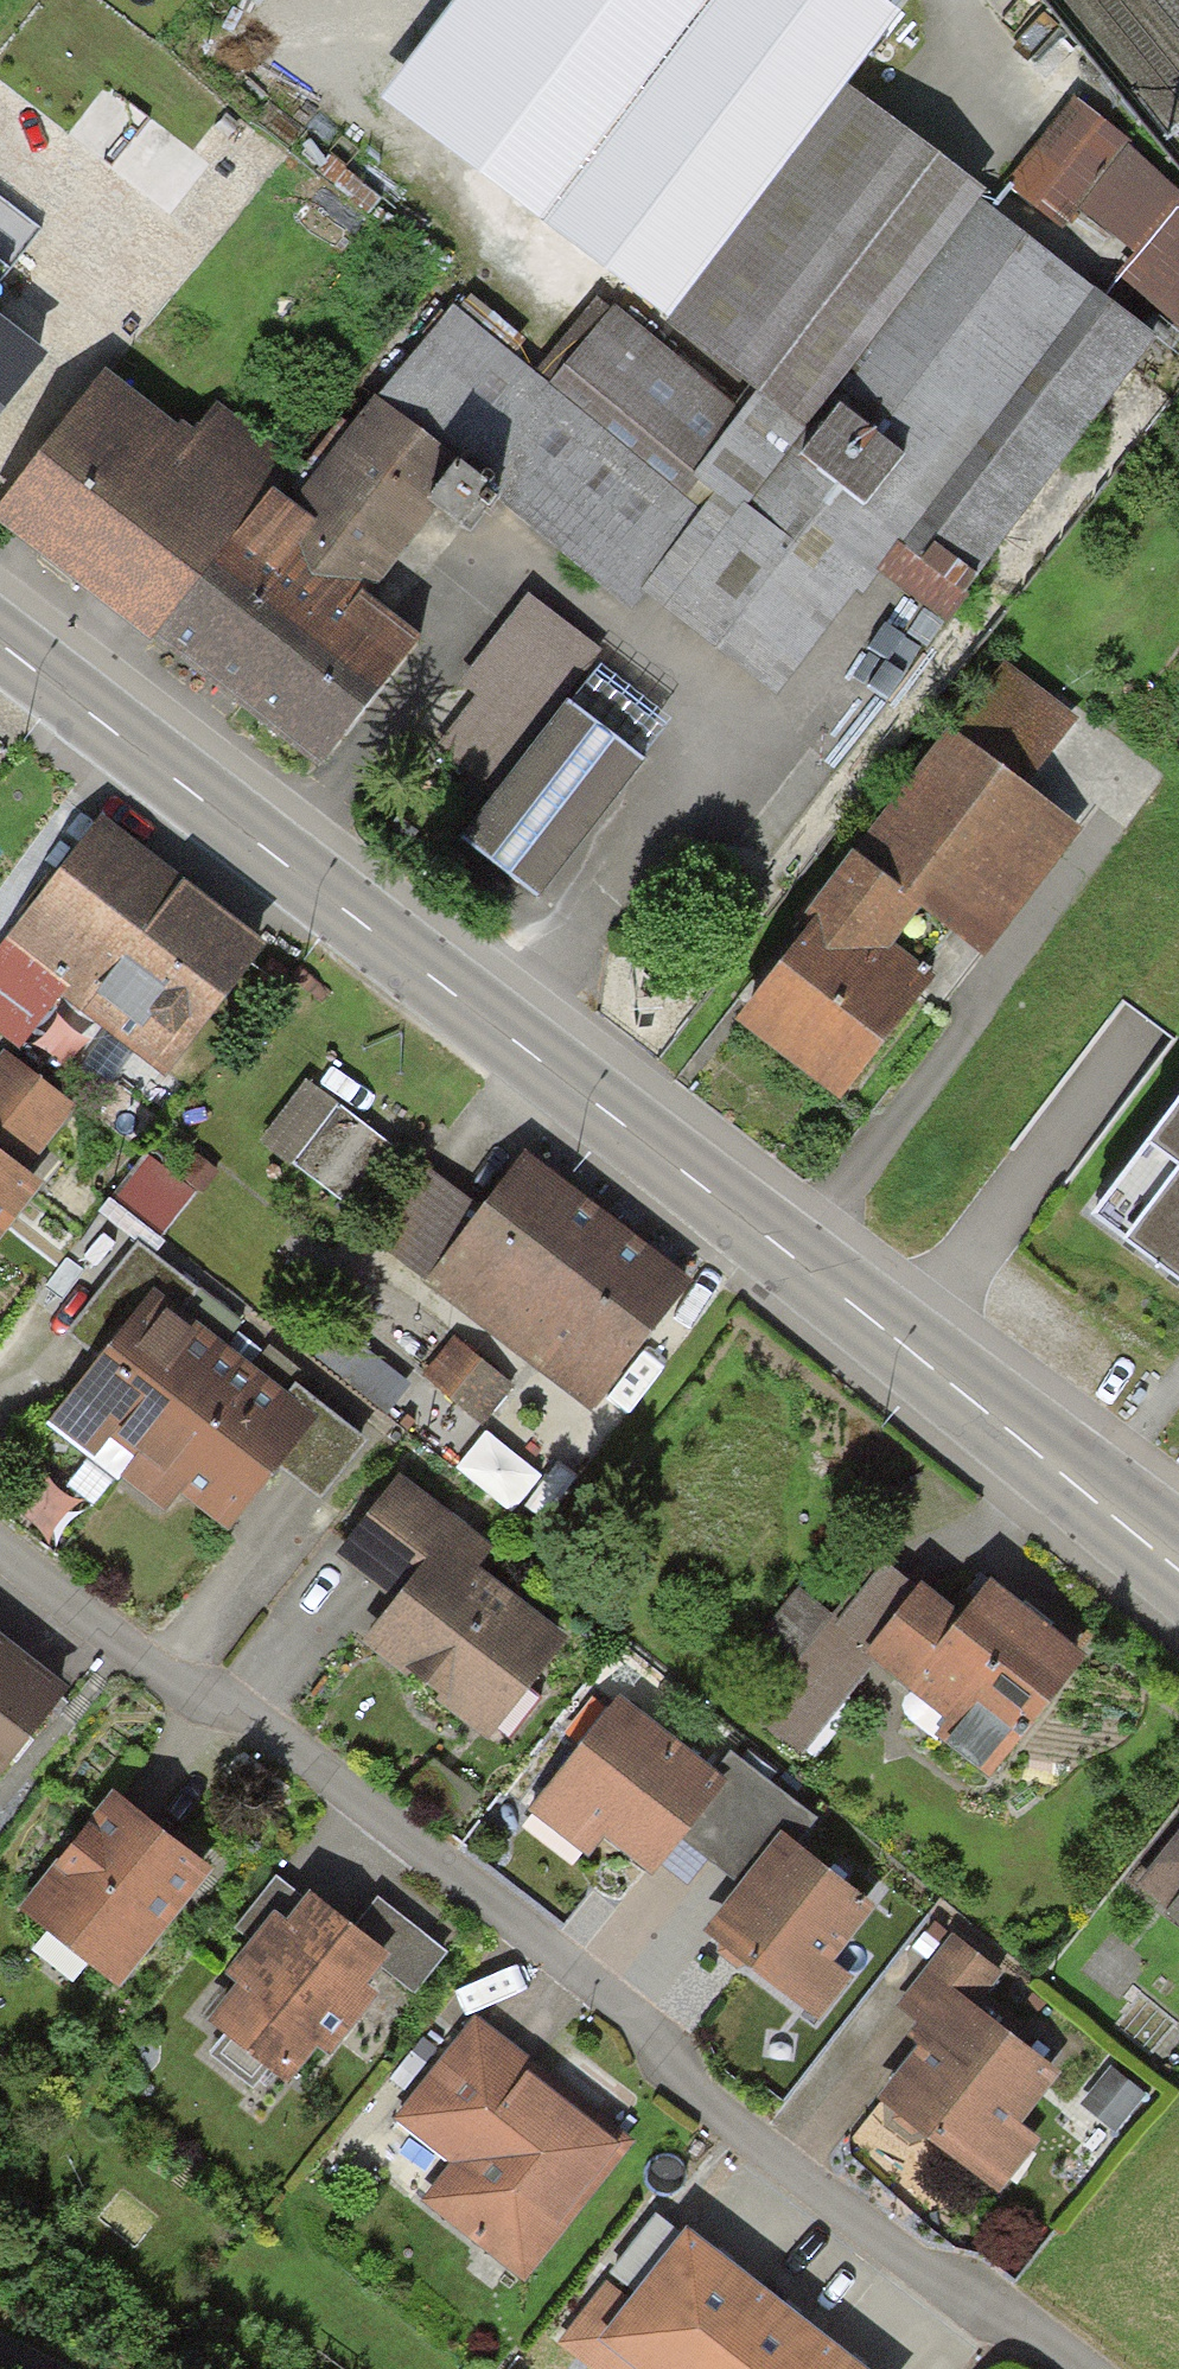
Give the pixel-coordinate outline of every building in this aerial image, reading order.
[(668,321),(846,91),(904,17),(882,0),(454,0),(379,94),(668,321)] [(668,321),(654,339),(744,412),(690,477),(713,496),(637,590),(644,596),(661,610),(743,506),(746,509),(979,203),(986,195),(846,91),(668,321)] [(1005,182),(1064,227),(1076,211),(1135,257),(1117,280),(1178,328),(1178,195),(1121,150),(1128,141),(1071,97),(1005,182)] [(1153,337),(979,203),(746,509),(743,506),(661,610),(775,698),(856,595),(863,599),(878,575),(947,626),(1153,337)] [(452,307),(377,400),(457,465),(454,469),(631,613),(644,596),(637,590),(713,496),(690,477),(744,412),(654,339),(616,308),(613,311),(595,297),(533,373),(452,307)] [(48,359),(0,321),(0,421),(48,359)] [(275,491),(294,466),(215,405),(194,433),(183,424),(179,429),(104,371),(0,505),(0,528),(68,581),(154,647),(275,491)] [(377,400),(374,399),(292,504),(275,491),(154,647),(225,698),(321,773),(422,643),(368,601),(436,513),(426,506),(454,469),(457,465),(377,400)] [(643,766),(565,707),(605,655),(528,596),(459,686),(477,699),(434,754),(494,800),(460,844),(538,903),(643,766)] [(1003,664),(949,733),(1026,791),(1077,720),(1003,664)] [(617,689),(595,716),(657,767),(679,740),(617,689)] [(1026,791),(949,733),(831,889),(813,914),(819,919),(736,1026),(843,1108),(936,983),(894,952),(920,916),(987,959),(1080,832),(1026,791)] [(104,822),(0,954),(0,1001),(38,1031),(63,999),(166,1080),(268,950),(185,885),(104,822)] [(4,1052),(0,1057),(0,1153),(26,1173),(77,1107),(4,1052)] [(393,1150),(306,1083),(260,1143),(346,1210),(393,1150)] [(1089,1224),(1178,1292),(1178,1106),(1089,1224)] [(43,1187),(26,1173),(0,1153),(0,1242),(43,1187)] [(615,1223),(524,1155),(482,1210),(429,1281),(424,1288),(595,1415),(695,1282),(615,1223)] [(429,1281),(482,1210),(418,1163),(365,1234),(429,1281)] [(153,1293),(179,1314),(196,1292),(138,1246),(65,1337),(97,1363),(153,1293)] [(179,1314),(153,1293),(97,1363),(90,1373),(50,1424),(166,1515),(180,1497),(227,1533),(266,1483),(278,1468),(315,1420),(287,1398),(179,1314)] [(511,1388),(453,1342),(423,1378),(481,1425),(511,1388)] [(295,1387),(287,1398),(315,1420),(278,1468),(321,1503),(368,1445),(295,1387)] [(495,1440),(470,1475),(529,1517),(554,1483),(495,1440)] [(457,1522),(398,1477),(336,1558),(395,1603),(457,1522)] [(386,1614),(364,1644),(438,1701),(436,1704),(489,1744),(568,1640),(477,1571),(493,1550),(457,1522),(395,1603),(386,1614)] [(864,1659),(917,1591),(885,1566),(840,1624),(834,1619),(753,1722),(801,1761),(874,1668),(864,1659)] [(990,1784),(1087,1661),(991,1585),(964,1619),(922,1586),(917,1591),(864,1659),(874,1668),(947,1724),(934,1740),(990,1784)] [(0,1638),(0,1780),(27,1746),(69,1693),(0,1638)] [(713,1775),(618,1699),(528,1812),(589,1860),(603,1841),(653,1880),(683,1842),(695,1827),(727,1786),(713,1775)] [(819,1822),(730,1753),(713,1775),(727,1786),(695,1827),(683,1842),(741,1887),(754,1870),(780,1837),(797,1850),(819,1822)] [(212,1874),(113,1794),(18,1911),(118,1991),(212,1874)] [(1178,1921),(1178,1836),(1137,1888),(1178,1921)] [(797,1850),(780,1837),(754,1870),(741,1887),(704,1937),(824,2026),(855,1985),(833,1968),(877,1909),(797,1850)] [(353,1930),(309,1896),(286,1925),(274,1916),(224,1979),(235,1987),(205,2025),(288,2089),(319,2050),(330,2058),(377,1998),(366,1990),(382,1970),(390,1960),(353,1930)] [(378,1898),(353,1930),(390,1960),(382,1970),(414,1996),(448,1954),(378,1898)] [(948,1990),(977,2013),(1006,1977),(953,1935),(896,2007),(920,2026),(948,1990)] [(920,2026),(909,2040),(919,2048),(877,2103),(999,2197),(1041,2142),(1021,2127),(1060,2077),(977,2013),(948,1990),(920,2026)] [(634,2145),(476,2020),(395,2123),(450,2166),(420,2203),(524,2284),(634,2145)] [(1151,2101),(1109,2068),(1079,2107),(1121,2140),(1151,2101)] [(759,2291),(723,2263),(686,2234),(631,2305),(605,2285),(558,2346),(588,2368),(699,2368),(759,2291)] [(699,2368),(800,2368),(823,2340),(789,2314),(759,2291),(699,2368)] [(823,2340),(800,2368),(860,2368),(858,2367),(823,2340)]
